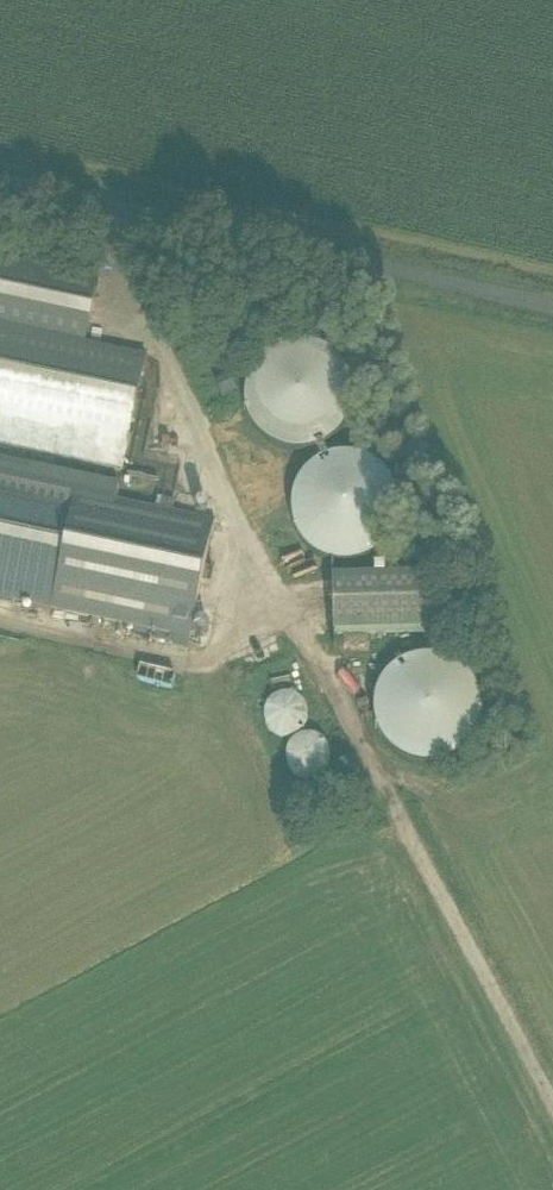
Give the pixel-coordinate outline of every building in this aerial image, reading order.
[(123,468),(146,358),(84,345),(98,280),(0,260),(0,441),(123,468)] [(352,404),(352,403),(351,393),(349,383),(343,372),(337,364),(330,358),(320,353),(310,349),(299,348),(293,348),(285,349),(278,351),(268,357),(259,363),(252,372),(247,381),(243,393),(243,403),(243,412),(246,421),(251,432),(257,440),(265,447),(276,453),(286,456),(295,457),(309,456),(319,453),(330,447),(336,441),(342,434),(347,426),(351,416),(352,404)] [(215,383),(222,397),(235,391),(228,377),(215,383)] [(400,516),(400,515),(399,505),(396,495),(391,484),(384,477),(377,470),(368,465),(357,461),(347,460),(340,460),(333,461),(325,464),(315,469),(307,475),(300,484),(295,493),(291,505),(290,515),(291,524),(294,533),(299,544),(305,552),(313,559),(324,565),(334,568),(343,570),(356,568),(367,565),(377,559),(384,554),(390,546),(395,538),(398,528),(400,516)] [(166,635),(189,640),(201,584),(210,586),(213,571),(204,570),(214,522),(114,501),(117,486),(0,461),(0,600),(166,635)] [(335,638),(432,634),(429,577),(333,581),(335,638)] [(477,703),(477,702),(476,689),(471,677),(466,668),(459,660),(449,653),(438,647),(428,645),(417,645),(406,646),(395,650),(389,654),(379,662),(372,671),(367,681),(364,691),(363,702),(364,712),(368,724),(373,733),(380,742),(387,748),(397,754),(409,758),(419,759),(431,757),(441,754),(451,749),(460,742),(466,735),(472,725),(476,714),(477,703)] [(275,691),(267,730),(296,737),(305,697),(275,691)] [(303,781),(330,769),(313,731),(286,743),(303,781)]
